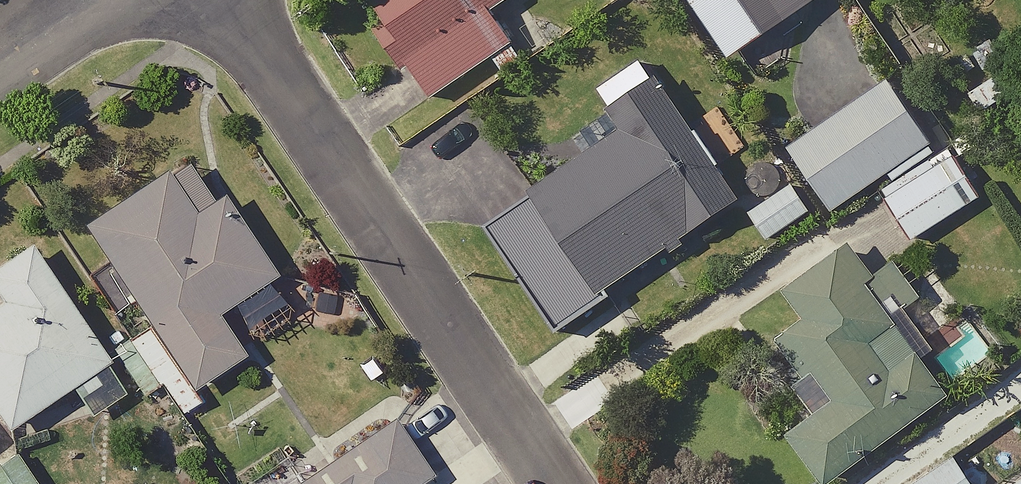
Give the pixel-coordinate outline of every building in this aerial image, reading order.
[(512,83),(539,61),(517,33),(502,13),(519,0),(382,0),(381,1),(398,22),(384,33),(437,104),(494,61),(512,83)] [(820,0),(696,0),(748,77),(792,47),(785,36),(826,8),(820,0)] [(745,206),(649,65),(607,94),(622,117),(592,136),(605,155),(494,230),(568,338),(615,306),(609,298),(745,206)] [(1018,98),(999,73),(972,95),(991,119),(1018,98)] [(947,155),(899,82),(797,150),(841,216),(883,188),(921,245),(987,201),(953,151),(947,155)] [(283,285),(202,165),(97,235),(157,325),(123,348),(171,421),(257,363),(229,321),(283,285)] [(817,218),(800,188),(756,213),(773,243),(817,218)] [(41,252),(0,279),(0,287),(15,309),(0,319),(0,408),(20,439),(121,372),(41,252)] [(856,258),(796,298),(816,328),(777,354),(822,422),(797,439),(827,483),(837,483),(954,406),(856,258)] [(442,395),(311,483),(426,483),(478,449),(442,395)] [(35,460),(0,478),(0,483),(47,483),(35,460)] [(960,461),(924,483),(974,483),(960,461)]
